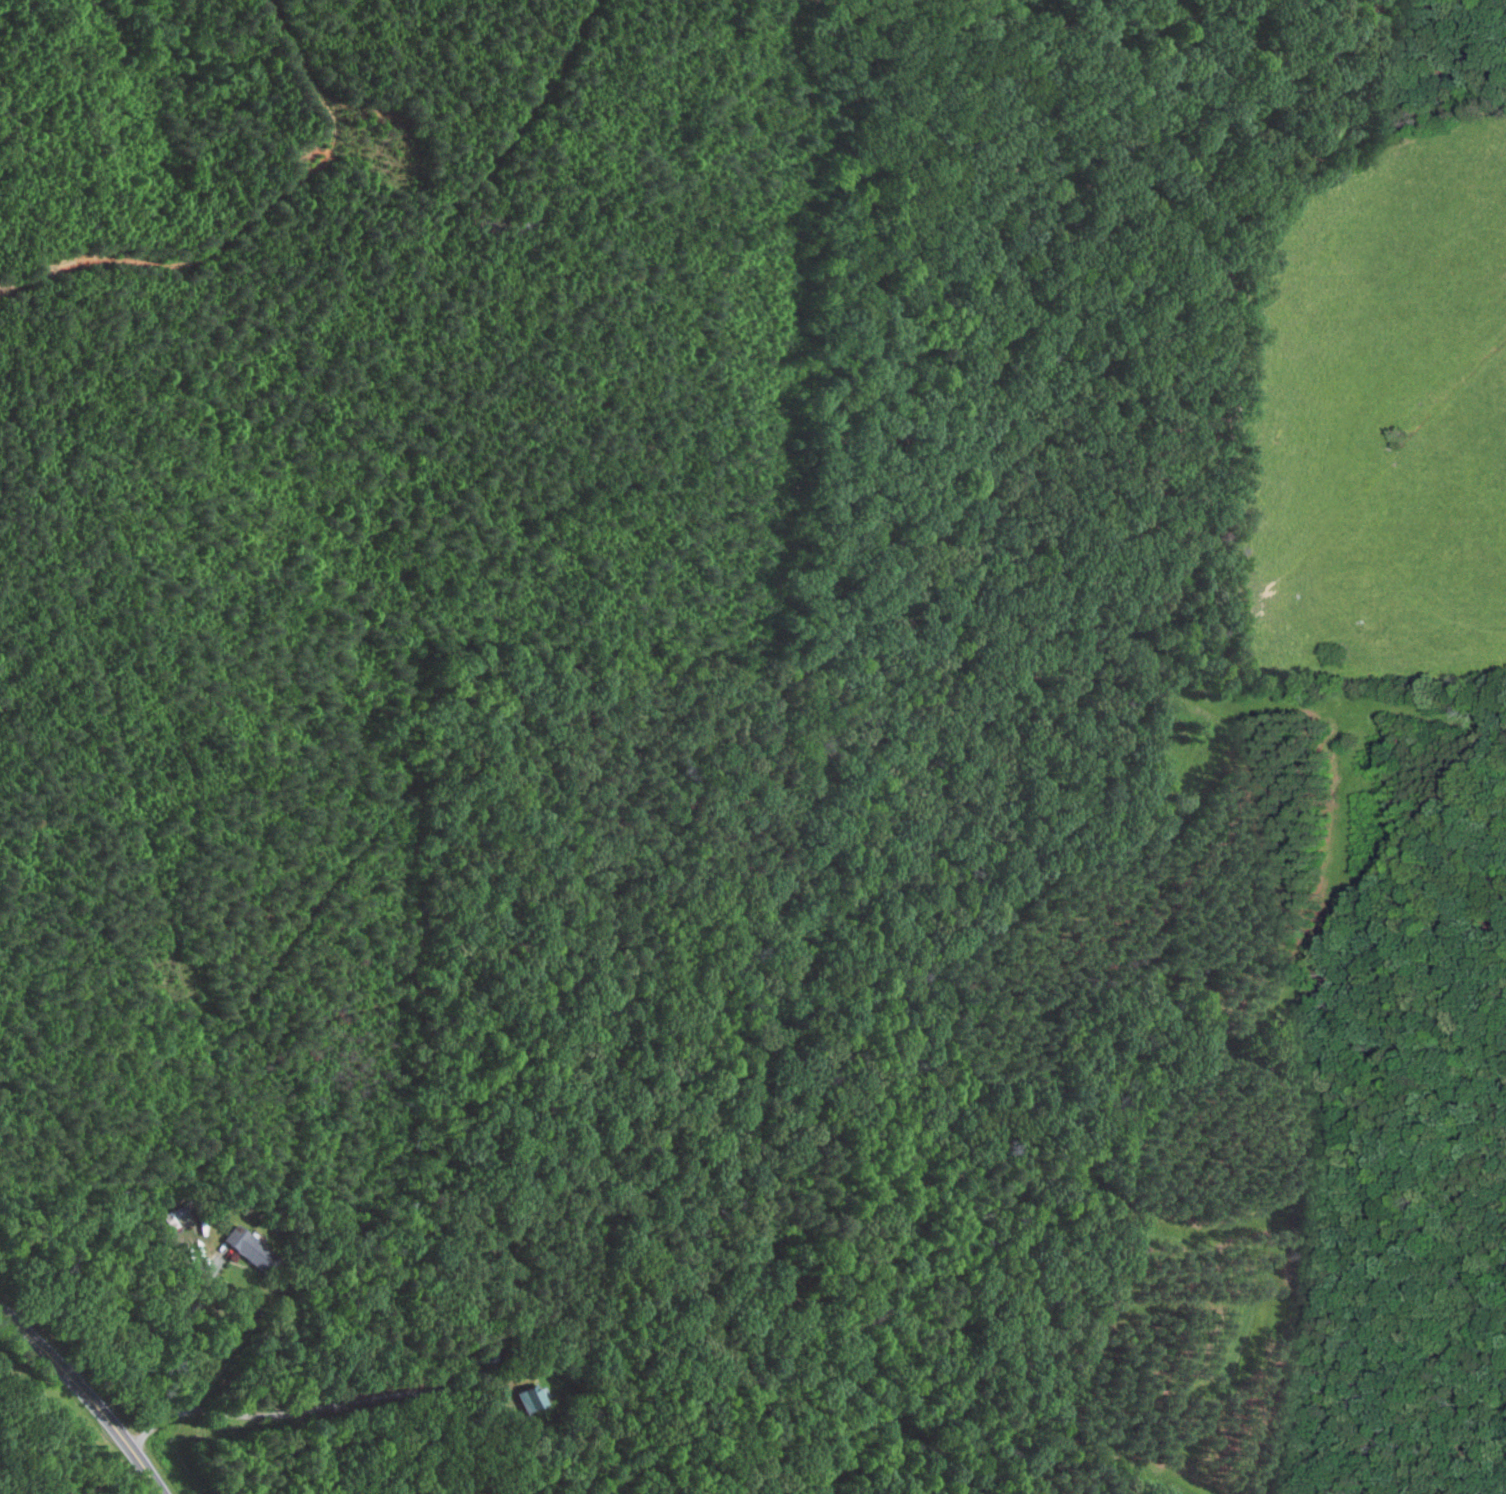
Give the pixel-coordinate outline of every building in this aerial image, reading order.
[(257,1271),(271,1252),(233,1223),(213,1250),(226,1261),(233,1252),(257,1271)]
